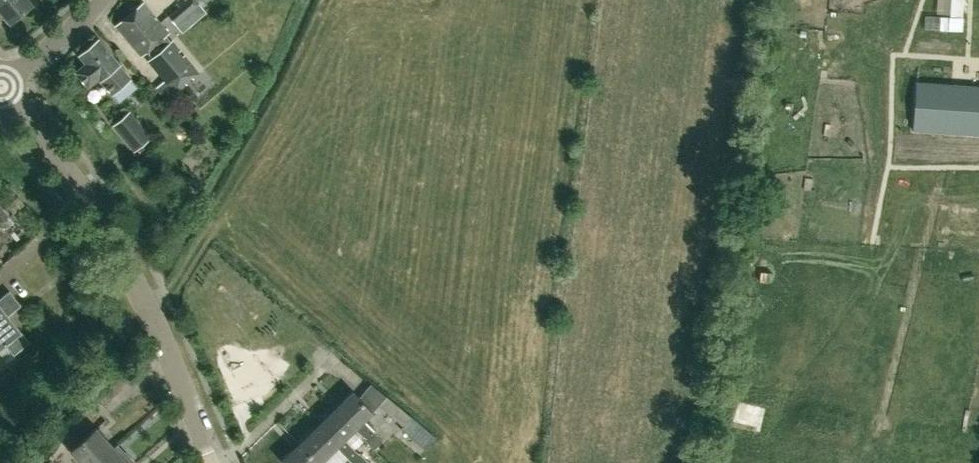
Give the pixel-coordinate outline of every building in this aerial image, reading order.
[(10,22),(33,3),(30,0),(0,0),(0,10),(10,22)] [(197,0),(184,0),(168,15),(176,24),(187,15),(188,16),(201,4),(197,0)] [(147,50),(152,56),(148,60),(174,92),(199,71),(173,39),(171,41),(165,34),(168,33),(142,2),(115,25),(140,55),(147,50)] [(129,77),(130,76),(118,63),(119,62),(99,38),(79,54),(85,62),(76,70),(88,85),(98,77),(99,78),(100,78),(111,92),(112,92),(118,100),(136,85),(129,77)] [(913,129),(978,134),(978,86),(917,82),(913,129)] [(134,151),(152,136),(130,110),(112,125),(134,151)] [(14,213),(25,204),(19,196),(8,205),(14,213)] [(6,218),(10,215),(0,204),(0,223),(6,218)] [(21,304),(9,291),(0,298),(0,347),(6,343),(15,353),(30,340),(8,314),(21,304)] [(263,347),(240,357),(244,366),(224,375),(233,395),(254,386),(262,403),(284,392),(263,347)] [(334,407),(353,428),(374,448),(383,440),(362,419),(371,410),(352,390),(334,407)] [(426,449),(436,437),(385,394),(377,403),(403,425),(400,428),(426,449)] [(336,444),(354,462),(371,462),(359,450),(357,452),(343,438),(353,428),(334,407),(316,424),(336,444)] [(113,443),(95,423),(70,446),(86,462),(91,462),(113,443)] [(299,441),(318,461),(336,444),(316,424),(308,432),(307,430),(297,440),(299,441)] [(318,461),(299,441),(281,459),(285,462),(317,462),(318,461)] [(131,462),(113,443),(91,462),(130,462),(131,462)]
